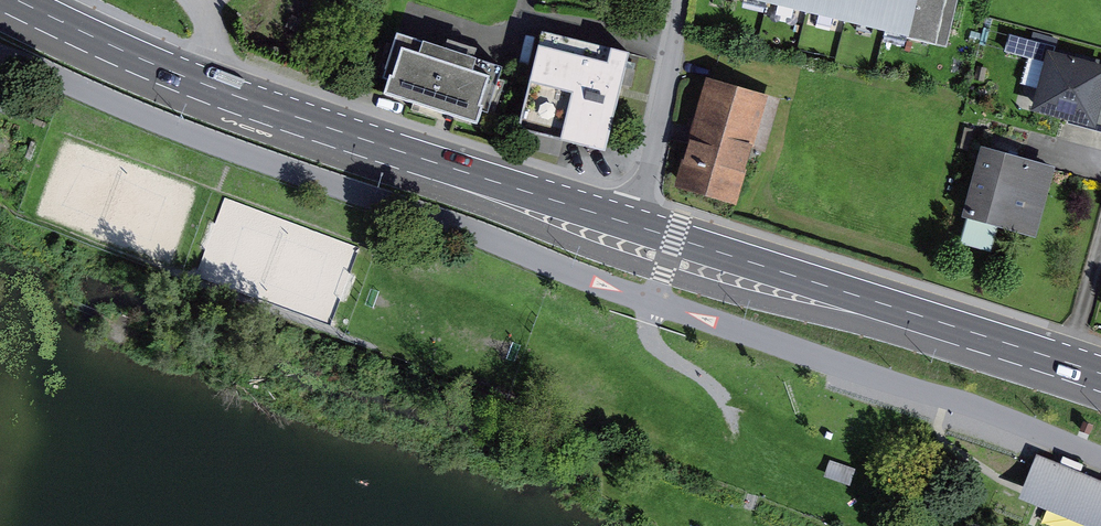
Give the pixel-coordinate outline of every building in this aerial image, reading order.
[(955,43),(965,0),(770,0),(955,43)] [(645,45),(546,21),(520,127),(619,151),(645,45)] [(453,41),(404,26),(400,40),(394,38),(383,73),(396,77),(391,93),(485,122),(491,106),(503,110),(513,77),(507,76),(512,61),(483,52),(486,43),(455,33),(453,41)] [(1043,110),(1100,126),(1100,63),(1061,52),(1043,110)] [(689,155),(681,183),(744,202),(761,146),(772,149),(788,94),(715,73),(697,132),(700,133),(693,156),(689,155)] [(975,215),(966,242),(998,252),(1006,224),(1043,236),(1065,164),(991,141),(969,213),(975,215)] [(342,237),(324,288),(342,294),(360,243),(342,237)] [(1048,451),(1030,493),(1100,522),(1100,472),(1048,451)] [(863,465),(836,456),(830,475),(858,483),(863,465)]
